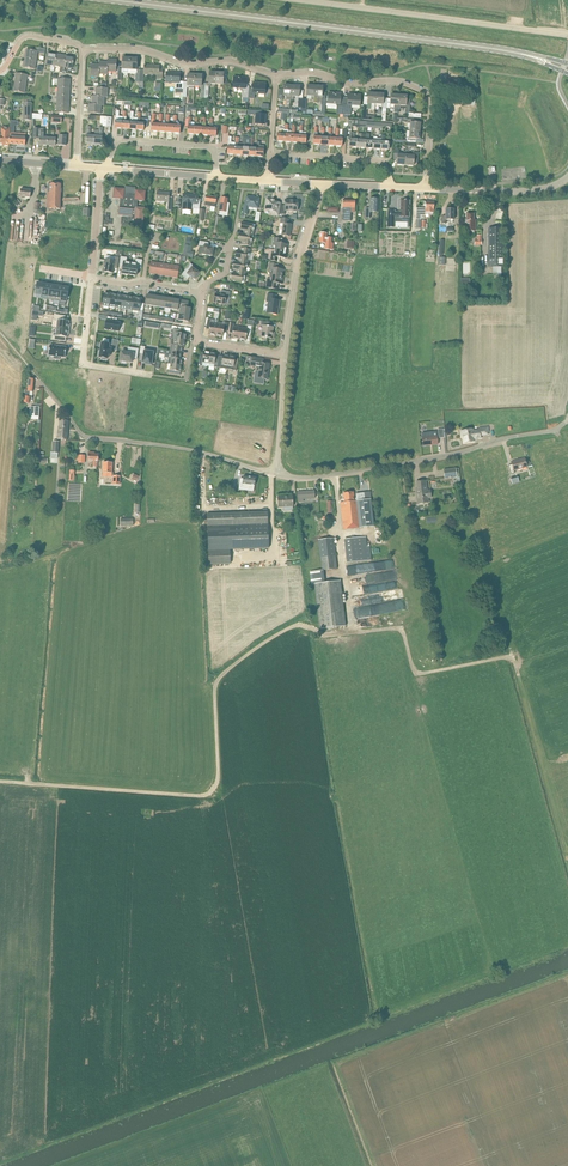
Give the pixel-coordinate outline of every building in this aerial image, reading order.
[(26,50),(26,55),(27,55),(26,59),(36,60),(38,52),(45,53),(46,49),(36,48),(35,51),(26,50)] [(48,53),(46,64),(51,65),(50,71),(54,72),(55,66),(57,54),(56,56),(53,55),(53,54),(48,53)] [(61,55),(57,54),(55,66),(61,66),(60,73),(63,73),(63,67),(64,67),(65,57),(61,56),(61,55)] [(73,68),(74,57),(69,56),(69,57),(65,57),(64,67),(73,68)] [(122,73),(129,74),(129,73),(130,58),(123,58),(122,69),(118,69),(118,80),(122,81),(122,73)] [(139,82),(140,70),(136,70),(137,59),(130,58),(129,73),(136,74),(136,81),(139,82)] [(24,67),(35,69),(36,60),(26,59),(26,62),(25,63),(24,67)] [(116,71),(116,66),(117,60),(108,59),(108,62),(107,71),(108,71),(116,71)] [(99,74),(107,74),(108,71),(107,71),(108,62),(99,62),(99,65),(99,74)] [(90,77),(99,77),(99,74),(99,65),(91,64),(90,77)] [(162,78),(162,76),(163,70),(159,70),(159,66),(144,65),(144,74),(156,74),(156,78),(162,78)] [(205,98),(208,98),(209,85),(210,86),(210,84),(216,84),(216,73),(209,72),(209,83),(205,83),(205,98)] [(175,88),(183,89),(183,88),(184,82),(180,81),(180,73),(166,73),(166,82),(176,82),(175,88)] [(216,73),(216,84),(221,84),(221,88),(223,88),(222,96),(224,96),(224,101),(226,101),(226,96),(227,85),(223,84),(224,73),(216,73)] [(28,75),(16,74),(16,78),(17,79),(16,83),(26,84),(28,75)] [(205,98),(205,83),(202,83),(202,75),(195,75),(194,86),(200,86),(200,88),(201,88),(201,98),(205,98)] [(233,83),(233,87),(242,88),(242,93),(242,98),(243,98),(248,98),(248,99),(249,89),(245,88),(246,86),(246,78),(234,77),(233,83)] [(70,88),(70,80),(58,79),(60,79),(59,83),(58,83),(58,88),(59,88),(59,87),(70,88)] [(26,84),(16,83),(16,86),(14,86),(14,91),(25,93),(26,84)] [(249,89),(248,99),(254,99),(254,93),(259,94),(265,94),(266,84),(253,83),(253,89),(249,89)] [(279,89),(278,99),(280,99),(283,99),(283,97),(283,96),(287,96),(287,100),(291,100),(292,85),(292,86),(289,86),(288,85),(285,84),(285,85),(284,85),(284,90),(279,89)] [(292,85),(291,100),(294,100),(294,96),(299,97),(300,87),(299,87),(299,85),(296,85),(295,86),(292,86),(292,85)] [(307,92),(306,96),(312,96),(312,101),(313,101),(314,101),(314,96),(315,86),(314,86),(307,86),(307,92)] [(314,101),(314,103),(316,103),(318,103),(318,97),(322,97),(323,93),(323,92),(323,87),(315,86),(314,96),(314,101)] [(70,96),(70,88),(59,87),(59,88),(59,92),(58,92),(57,96),(59,96),(70,96)] [(95,96),(105,97),(107,97),(108,88),(102,88),(96,88),(95,96)] [(328,99),(328,103),(337,104),(336,114),(340,115),(339,117),(343,117),(343,115),(344,100),(340,100),(341,97),(341,94),(328,93),(328,99)] [(376,94),(368,93),(367,103),(371,104),(371,109),(374,110),(375,104),(376,94)] [(344,100),(343,115),(351,116),(351,105),(360,106),(361,95),(348,94),(348,100),(344,100)] [(384,94),(376,94),(375,104),(382,105),(381,118),(385,118),(387,103),(383,103),(384,94)] [(387,98),(387,101),(386,108),(387,108),(389,109),(390,109),(391,105),(394,105),(394,109),(398,109),(399,95),(391,95),(391,99),(387,98)] [(400,109),(400,106),(406,106),(410,106),(410,100),(407,100),(407,96),(399,95),(398,109),(400,109)] [(69,105),(70,96),(59,96),(59,100),(57,100),(57,104),(58,104),(69,105)] [(92,96),(92,104),(101,105),(104,105),(105,97),(95,96),(92,96)] [(69,113),(69,105),(58,104),(58,108),(57,108),(56,113),(69,113)] [(89,113),(101,114),(101,105),(92,104),(89,104),(89,113)] [(247,110),(247,113),(255,114),(254,125),(264,125),(265,115),(261,115),(262,111),(247,110)] [(116,111),(115,120),(115,128),(122,129),(123,117),(119,116),(119,111),(116,111)] [(130,121),(129,129),(137,130),(137,122),(138,118),(137,118),(134,118),(134,112),(131,112),(130,121)] [(137,122),(137,130),(144,131),(144,127),(144,125),(145,123),(145,118),(141,118),(141,112),(138,112),(137,118),(138,118),(137,122)] [(405,121),(405,122),(407,122),(407,123),(410,123),(409,131),(420,132),(421,123),(417,123),(418,119),(414,119),(414,118),(418,118),(418,114),(410,113),(406,113),(406,117),(408,117),(408,119),(405,118),(405,121)] [(52,115),(52,117),(51,122),(62,123),(62,116),(52,115)] [(173,133),(174,115),(173,125),(169,125),(170,115),(167,115),(166,124),(166,132),(173,133)] [(96,116),(96,119),(101,119),(100,123),(103,123),(103,125),(107,125),(111,125),(112,117),(106,116),(101,116),(96,116)] [(202,135),(209,136),(210,128),(206,128),(206,123),(206,122),(206,118),(203,118),(202,127),(202,135)] [(359,121),(349,120),(348,130),(351,130),(352,126),(359,127),(359,121)] [(10,133),(9,144),(19,145),(25,145),(26,134),(17,133),(15,133),(15,126),(18,126),(19,121),(11,121),(10,127),(10,128),(10,133)] [(299,143),(306,144),(307,136),(302,136),(303,131),(303,126),(300,125),(299,135),(299,143)] [(94,144),(95,136),(90,135),(91,127),(87,127),(87,135),(86,143),(94,144)] [(194,135),(202,135),(202,127),(195,127),(194,135)] [(1,136),(0,136),(0,144),(9,144),(10,133),(10,128),(1,128),(1,136)] [(40,129),(34,128),(33,138),(38,138),(39,138),(40,138),(39,145),(47,146),(48,138),(43,138),(44,129),(39,129),(40,129)] [(102,144),(102,136),(103,128),(99,128),(99,130),(95,130),(95,136),(94,144),(102,144)] [(278,129),(277,141),(284,142),(285,130),(278,129)] [(420,132),(409,131),(409,138),(406,138),(406,139),(394,138),(393,142),(407,143),(407,142),(416,143),(416,139),(419,139),(420,132)] [(349,147),(357,148),(358,140),(354,140),(354,133),(350,133),(350,134),(349,147)] [(358,133),(358,140),(357,148),(365,148),(366,141),(362,140),(362,134),(358,133)] [(55,146),(55,145),(58,145),(66,146),(67,136),(59,135),(59,139),(56,139),(56,138),(48,138),(47,146),(55,146)] [(365,148),(373,149),(373,141),(368,141),(368,137),(366,136),(366,141),(365,148)] [(382,136),(381,139),(380,150),(388,150),(389,142),(384,142),(385,136),(382,136)] [(227,154),(234,155),(235,143),(232,143),(232,137),(229,137),(228,147),(227,154)] [(236,137),(235,143),(234,155),(242,155),(243,144),(238,144),(239,137),(236,137)] [(373,141),(373,149),(380,150),(381,139),(377,139),(377,137),(374,137),(373,141)] [(243,138),(243,144),(242,155),(249,156),(249,149),(250,145),(250,139),(246,139),(243,138)] [(256,157),(263,157),(264,150),(260,149),(260,139),(257,139),(256,150),(256,157)] [(394,153),(394,159),(398,160),(397,165),(401,165),(405,165),(406,155),(406,151),(403,151),(403,155),(398,155),(399,150),(395,150),(394,153)] [(406,155),(405,165),(413,166),(414,163),(417,163),(418,158),(418,153),(413,153),(413,156),(409,156),(409,150),(406,150),(406,151),(406,155)] [(61,184),(50,183),(50,192),(48,192),(47,198),(47,209),(60,209),(61,184)] [(135,190),(136,188),(125,187),(125,189),(114,188),(113,198),(121,199),(120,208),(119,208),(119,216),(130,217),(129,226),(135,227),(143,228),(145,208),(138,208),(138,201),(145,201),(146,191),(135,190)] [(21,189),(20,197),(30,198),(31,190),(21,189)] [(157,198),(156,200),(168,202),(168,210),(171,211),(172,203),(172,198),(169,197),(169,193),(157,192),(157,198)] [(183,210),(191,210),(192,207),(194,208),(194,209),(199,210),(200,199),(198,199),(198,195),(184,194),(183,203),(183,210)] [(204,205),(211,206),(210,211),(215,212),(217,198),(206,196),(204,205)] [(245,206),(243,214),(247,214),(248,207),(258,208),(259,199),(247,197),(245,206)] [(219,212),(220,212),(220,215),(226,216),(228,198),(221,198),(219,212)] [(378,199),(370,198),(370,209),(365,208),(365,218),(370,218),(371,211),(378,212),(378,199)] [(267,199),(266,209),(270,210),(272,214),(278,215),(280,203),(274,202),(274,200),(267,199)] [(285,214),(285,210),(297,211),(298,201),(290,201),(290,200),(285,200),(285,205),(281,205),(280,211),(280,214),(285,214)] [(343,200),(343,221),(351,221),(351,213),(355,213),(355,208),(355,206),(355,200),(343,200)] [(388,210),(388,219),(391,219),(391,222),(405,223),(405,217),(409,217),(410,201),(401,200),(400,212),(395,212),(395,210),(388,210)] [(416,208),(416,212),(416,220),(421,220),(421,215),(428,216),(428,213),(433,213),(434,208),(434,202),(426,202),(425,209),(416,208)] [(34,211),(34,213),(38,213),(42,214),(42,211),(39,211),(40,203),(35,203),(34,211)] [(446,217),(442,217),(442,219),(440,219),(440,224),(442,224),(446,224),(446,220),(454,220),(454,210),(446,210),(446,217)] [(465,225),(467,225),(467,230),(476,230),(476,220),(474,220),(474,214),(467,214),(467,219),(465,219),(464,220),(463,224),(465,225)] [(288,224),(289,219),(281,218),(281,223),(284,224),(282,235),(290,236),(291,225),(288,224)] [(244,234),(253,236),(255,225),(242,223),(240,232),(244,232),(244,234)] [(488,233),(488,239),(488,260),(488,267),(493,267),(492,274),(496,274),(496,280),(503,280),(504,259),(503,229),(488,229),(488,233)] [(326,234),(320,233),(320,243),(326,243),(325,249),(333,250),(333,243),(331,243),(331,238),(327,238),(327,234),(326,234)] [(239,234),(238,241),(242,242),(242,245),(241,245),(251,247),(253,236),(244,234),(239,234)] [(275,246),(275,250),(287,251),(288,245),(280,243),(281,239),(274,238),(273,246),(275,246)] [(199,245),(204,246),(202,254),(212,256),(214,248),(208,247),(208,243),(200,241),(199,245)] [(186,245),(184,255),(193,257),(194,252),(189,251),(190,246),(186,245)] [(240,251),(236,251),(235,258),(239,259),(239,258),(248,260),(249,256),(250,249),(240,247),(240,248),(241,248),(240,251)] [(286,258),(287,251),(275,250),(274,253),(272,253),(270,261),(277,262),(278,257),(286,258)] [(104,272),(113,273),(114,266),(118,266),(119,258),(115,257),(114,261),(106,260),(104,272)] [(121,257),(119,265),(123,266),(122,274),(129,275),(131,263),(127,262),(127,258),(121,257)] [(238,263),(234,262),(233,269),(237,270),(244,271),(245,267),(247,267),(248,260),(239,258),(239,259),(238,263)] [(131,263),(129,275),(136,276),(137,268),(141,269),(143,260),(136,259),(135,264),(131,263)] [(156,275),(158,263),(151,262),(149,274),(156,275)] [(163,276),(165,264),(158,263),(156,275),(163,276)] [(185,270),(182,275),(188,280),(190,277),(195,280),(200,273),(195,270),(192,267),(193,265),(190,263),(188,266),(186,269),(185,270)] [(271,271),(271,275),(283,277),(284,270),(276,269),(277,264),(271,263),(270,263),(269,271),(271,271)] [(170,277),(172,265),(165,264),(163,276),(170,277)] [(178,278),(180,266),(172,265),(170,277),(178,278)] [(236,274),(232,273),(231,280),(244,282),(246,271),(244,271),(237,270),(236,274)] [(268,278),(266,286),(266,288),(273,289),(274,283),(282,284),(283,277),(271,275),(270,279),(268,278)] [(37,282),(35,295),(41,296),(43,283),(37,282)] [(43,283),(41,296),(48,297),(50,284),(43,283)] [(48,297),(47,299),(54,300),(56,285),(50,284),(48,297)] [(56,285),(54,300),(60,301),(63,286),(56,285)] [(63,286),(60,301),(66,302),(67,300),(69,287),(63,286)] [(225,304),(226,298),(230,299),(231,292),(223,291),(222,295),(215,294),(214,303),(225,304)] [(103,306),(109,307),(111,294),(104,293),(103,306)] [(276,300),(276,295),(268,294),(267,301),(269,302),(267,313),(272,313),(272,314),(278,315),(280,300),(276,300)] [(147,295),(145,305),(145,308),(148,309),(149,306),(178,310),(179,300),(147,295)] [(134,298),(133,310),(139,311),(137,320),(142,321),(143,311),(139,310),(141,299),(134,298)] [(189,322),(191,309),(181,307),(178,320),(189,322)] [(53,320),(52,327),(65,329),(66,321),(65,321),(65,317),(57,316),(56,320),(53,320)] [(208,319),(206,327),(210,328),(210,330),(209,335),(216,336),(218,324),(214,323),(214,322),(213,320),(212,320),(208,319)] [(106,321),(105,328),(119,330),(120,323),(106,321)] [(262,321),(261,326),(263,326),(262,331),(261,337),(274,339),(274,335),(273,335),(273,332),(274,327),(271,327),(272,323),(262,321)] [(218,324),(216,336),(223,337),(224,332),(224,330),(227,331),(228,325),(229,322),(225,322),(223,322),(222,323),(222,325),(218,324)] [(232,338),(239,340),(241,328),(235,327),(236,323),(231,323),(230,331),(233,332),(232,338)] [(239,340),(246,341),(247,334),(251,334),(252,326),(248,325),(248,329),(241,328),(239,340)] [(49,335),(49,340),(63,341),(63,337),(64,337),(65,329),(52,327),(52,335),(49,335)] [(187,335),(183,334),(184,331),(173,329),(173,333),(172,334),(171,337),(172,338),(172,339),(185,341),(187,335)] [(183,347),(185,347),(185,341),(172,339),(170,352),(182,353),(183,347)] [(99,352),(99,356),(100,356),(99,358),(102,358),(102,359),(106,360),(106,359),(107,359),(108,355),(111,355),(112,349),(117,350),(119,340),(113,340),(112,345),(109,345),(101,343),(100,352),(99,352)] [(50,345),(48,356),(54,357),(53,359),(59,360),(60,357),(65,358),(66,347),(50,345)] [(141,346),(140,354),(143,354),(142,363),(146,363),(145,364),(151,365),(153,352),(144,351),(144,347),(141,346)] [(137,359),(139,349),(128,347),(128,353),(122,352),(120,360),(122,361),(122,362),(122,363),(126,363),(126,362),(126,361),(132,362),(133,358),(137,359)] [(210,352),(204,351),(204,355),(200,354),(198,366),(202,366),(202,365),(208,366),(210,352)] [(166,353),(165,357),(169,358),(168,364),(182,366),(183,360),(181,359),(182,353),(170,352),(170,354),(166,353)] [(210,352),(208,366),(218,367),(219,357),(216,357),(216,353),(210,352)] [(218,367),(227,369),(230,355),(223,354),(223,358),(219,357),(218,367)] [(227,369),(237,370),(238,360),(235,360),(235,356),(230,355),(227,369)] [(248,357),(247,363),(246,365),(255,367),(255,364),(260,365),(258,378),(267,379),(270,364),(263,363),(263,360),(248,357)] [(168,364),(167,370),(169,370),(168,374),(177,375),(177,372),(181,372),(182,366),(168,364)] [(25,390),(25,396),(24,403),(29,403),(30,391),(33,392),(34,380),(29,379),(28,391),(25,390)] [(25,411),(25,418),(30,418),(30,419),(38,420),(39,420),(39,409),(39,407),(35,407),(30,407),(30,412),(25,411)] [(58,427),(57,439),(67,440),(69,421),(60,420),(59,427),(58,427)] [(472,429),(461,431),(462,437),(463,437),(464,443),(474,442),(474,439),(481,438),(480,435),(488,434),(487,432),(489,432),(488,427),(479,428),(480,431),(473,432),(472,429)] [(429,432),(422,433),(423,437),(423,440),(423,446),(438,444),(437,439),(437,435),(436,431),(429,432)] [(89,453),(88,461),(94,461),(93,466),(97,466),(98,461),(98,455),(94,455),(94,453),(89,453)] [(78,461),(78,463),(85,464),(85,455),(76,455),(75,461),(78,461)] [(512,464),(509,465),(511,474),(515,473),(514,471),(527,467),(525,458),(516,461),(516,460),(511,462),(512,464)] [(103,462),(103,476),(112,477),(113,463),(103,462)] [(444,470),(445,476),(445,477),(449,476),(449,478),(453,477),(453,476),(457,475),(458,482),(460,482),(459,468),(456,469),(444,470)] [(240,478),(239,488),(242,488),(245,489),(246,485),(255,486),(255,478),(244,476),(243,479),(240,478)] [(418,491),(416,491),(418,504),(429,502),(429,498),(431,498),(430,492),(427,493),(426,481),(417,482),(418,491)] [(314,491),(298,492),(298,502),(304,502),(303,500),(315,499),(314,491)] [(354,492),(343,493),(344,502),(340,503),(341,509),(343,530),(374,527),(371,498),(370,492),(364,493),(365,500),(355,501),(354,492)] [(278,497),(278,507),(293,506),(292,496),(278,497)] [(268,512),(207,514),(208,526),(208,550),(209,565),(230,564),(230,550),(269,548),(268,524),(268,512)] [(134,518),(121,518),(121,526),(134,526),(134,518)] [(366,536),(344,539),(347,563),(368,561),(372,561),(371,553),(370,546),(367,547),(366,536)] [(333,538),(318,540),(322,571),(337,569),(333,538)] [(364,573),(365,582),(396,579),(395,569),(401,568),(401,561),(348,566),(349,574),(364,573)] [(341,581),(315,584),(320,629),(346,626),(341,581)] [(381,591),(398,589),(397,582),(380,584),(381,591)] [(397,590),(352,598),(353,605),(398,598),(397,590)] [(379,612),(393,610),(392,604),(382,605),(382,609),(379,609),(379,612)]
